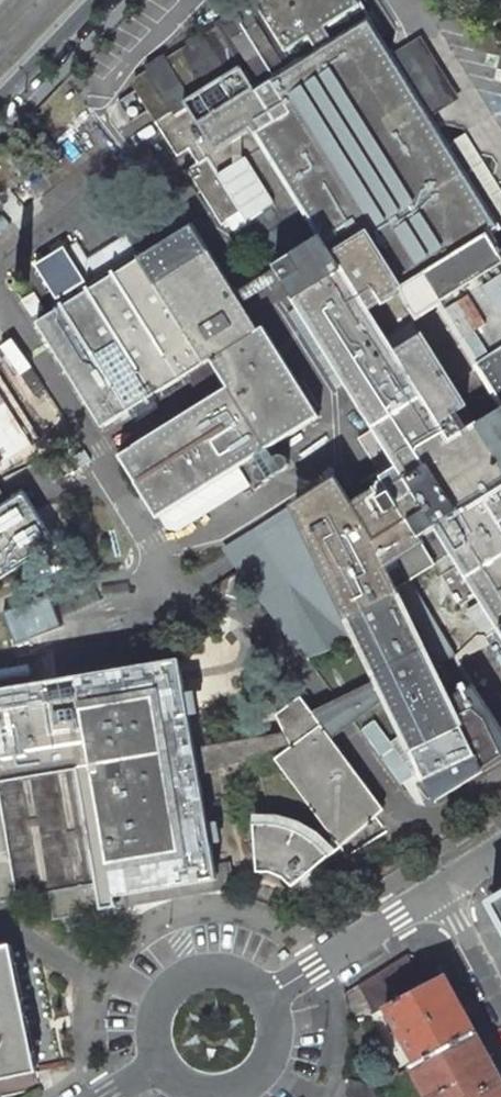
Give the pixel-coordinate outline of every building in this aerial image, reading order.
[(491,235),(500,229),(430,116),(450,104),(421,59),(402,71),(369,18),(358,0),(252,0),(214,24),(217,28),(135,80),(133,87),(155,122),(167,115),(198,164),(208,158),(242,213),(228,221),(245,249),(254,243),(263,258),(266,256),(275,270),(277,269),(404,472),(352,504),(337,479),(295,506),(437,800),(500,760),(500,728),(455,656),(499,628),(500,631),(500,521),(500,520),(500,519),(500,252),(491,235)] [(258,330),(193,225),(37,323),(102,427),(187,375),(205,403),(120,456),(158,516),(257,455),(263,465),(260,467),(258,468),(256,473),(257,475),(258,478),(261,480),(264,481),(268,480),(286,469),(288,468),(289,464),(289,461),(288,459),(285,457),(282,455),(279,456),(275,458),(269,447),(319,416),(263,327),(258,330)] [(48,551),(16,500),(0,509),(0,581),(48,551)] [(226,549),(305,656),(328,648),(346,631),(288,510),(226,549)] [(48,891),(53,918),(69,915),(165,898),(164,896),(162,880),(209,872),(171,661),(0,689),(0,797),(17,896),(48,891)] [(321,723),(312,729),(380,812),(388,805),(321,723)] [(281,866),(293,885),(347,839),(380,812),(312,729),(295,743),(299,748),(283,760),(283,768),(279,776),(271,778),(262,778),(257,755),(244,757),(255,807),(259,870),(281,866)] [(222,876),(222,870),(209,872),(162,880),(164,896),(189,892),(188,888),(191,888),(191,889),(193,891),(195,892),(197,892),(200,892),(205,888),(207,887),(211,888),(215,888),(219,885),(222,880),(222,876)] [(38,1071),(11,945),(0,947),(0,1079),(38,1071)] [(374,1013),(387,1006),(385,1004),(424,984),(408,954),(358,984),(374,1013)] [(387,1006),(417,1063),(475,1032),(444,974),(424,984),(385,1004),(387,1006)] [(430,1096),(500,1096),(500,1079),(475,1032),(417,1063),(412,1065),(430,1096)] [(374,1072),(380,1083),(398,1073),(392,1062),(374,1072)] [(348,1096),(380,1096),(376,1085),(351,1079),(346,1093),(348,1096)]
